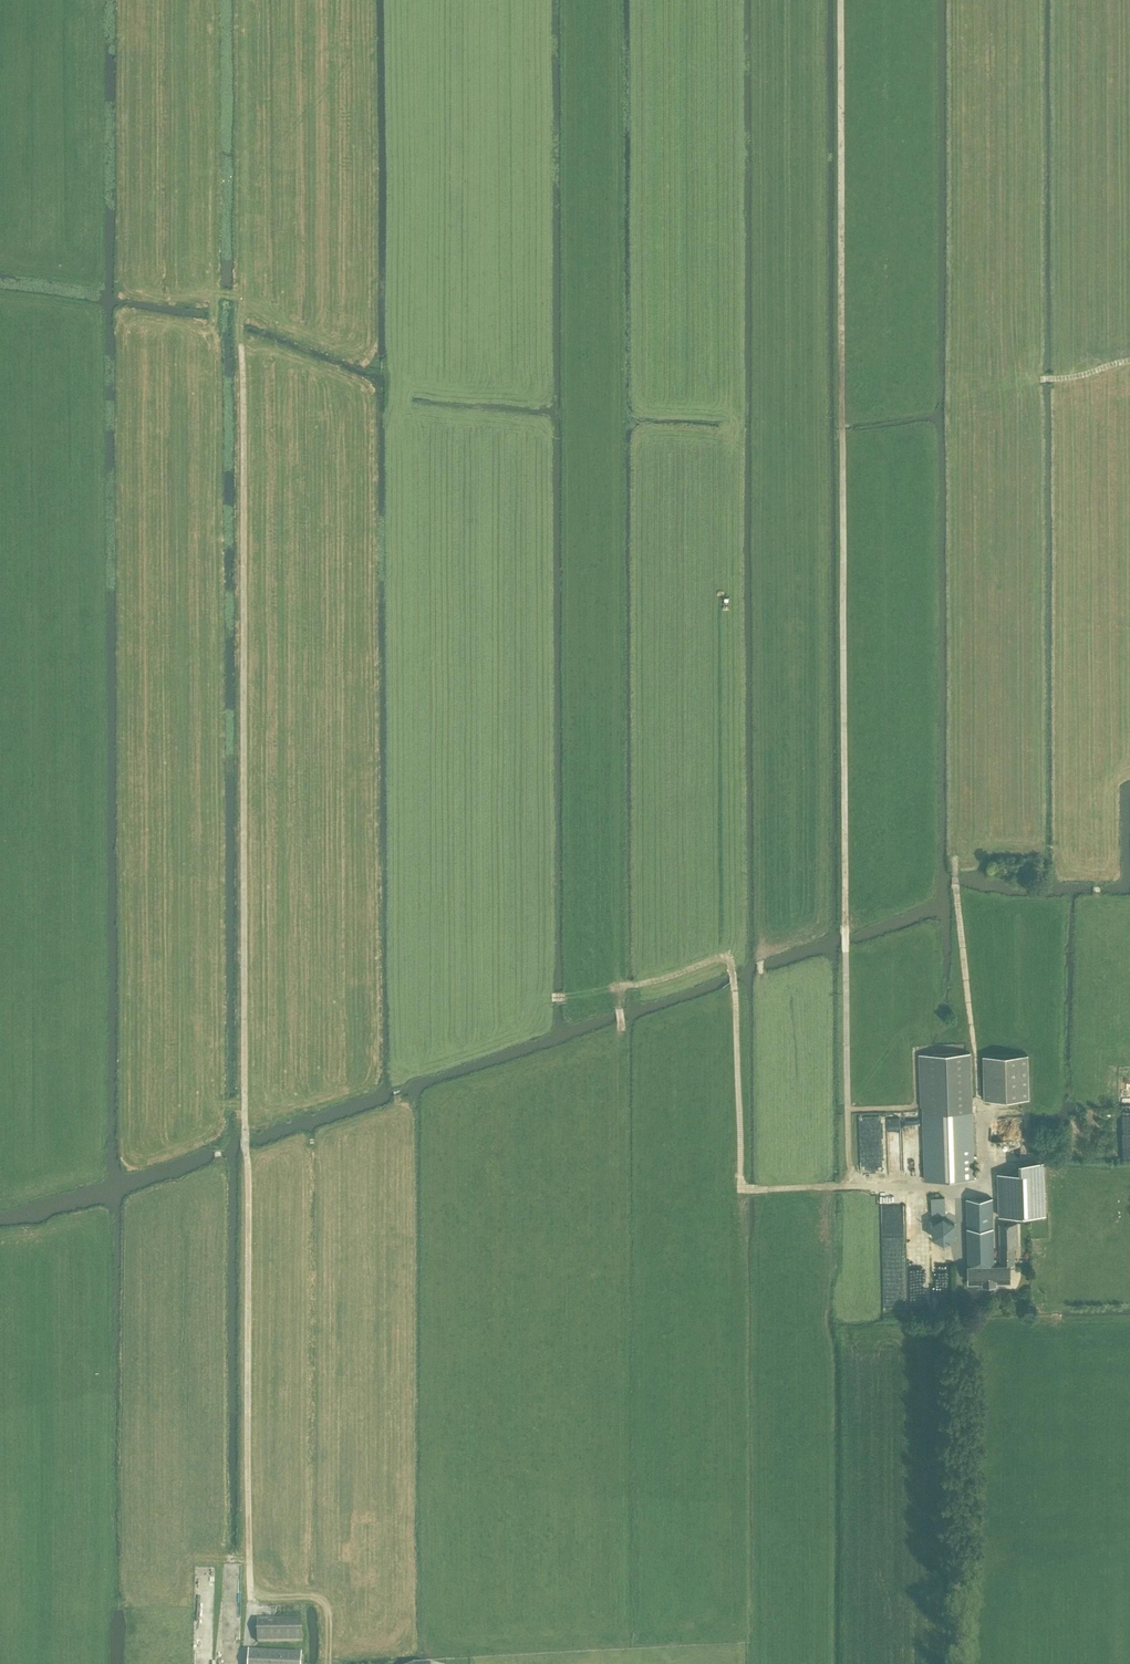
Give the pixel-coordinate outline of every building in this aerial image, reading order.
[(971,1053),(919,1054),(920,1105),(920,1106),(923,1106),(923,1111),(923,1112),(925,1181),(975,1179),(973,1111),(972,1093),(971,1053)] [(984,1100),(1029,1099),(1028,1054),(983,1055),(984,1100)] [(1020,1172),(997,1173),(999,1216),(1022,1216),(1047,1214),(1044,1161),(1020,1162),(1020,1172)] [(932,1215),(946,1214),(945,1197),(931,1198),(932,1215)] [(994,1259),(993,1227),(993,1198),(966,1198),(967,1228),(968,1265),(967,1265),(968,1283),(1011,1282),(1011,1269),(1015,1268),(1015,1246),(1018,1246),(1018,1223),(999,1224),(1000,1264),(996,1264),(996,1259),(994,1259)] [(944,1243),(955,1236),(954,1224),(943,1218),(932,1224),(933,1237),(944,1243)] [(257,1643),(303,1642),(302,1619),(257,1619),(257,1643)] [(302,1653),(249,1651),(248,1663),(302,1663),(302,1653)]
